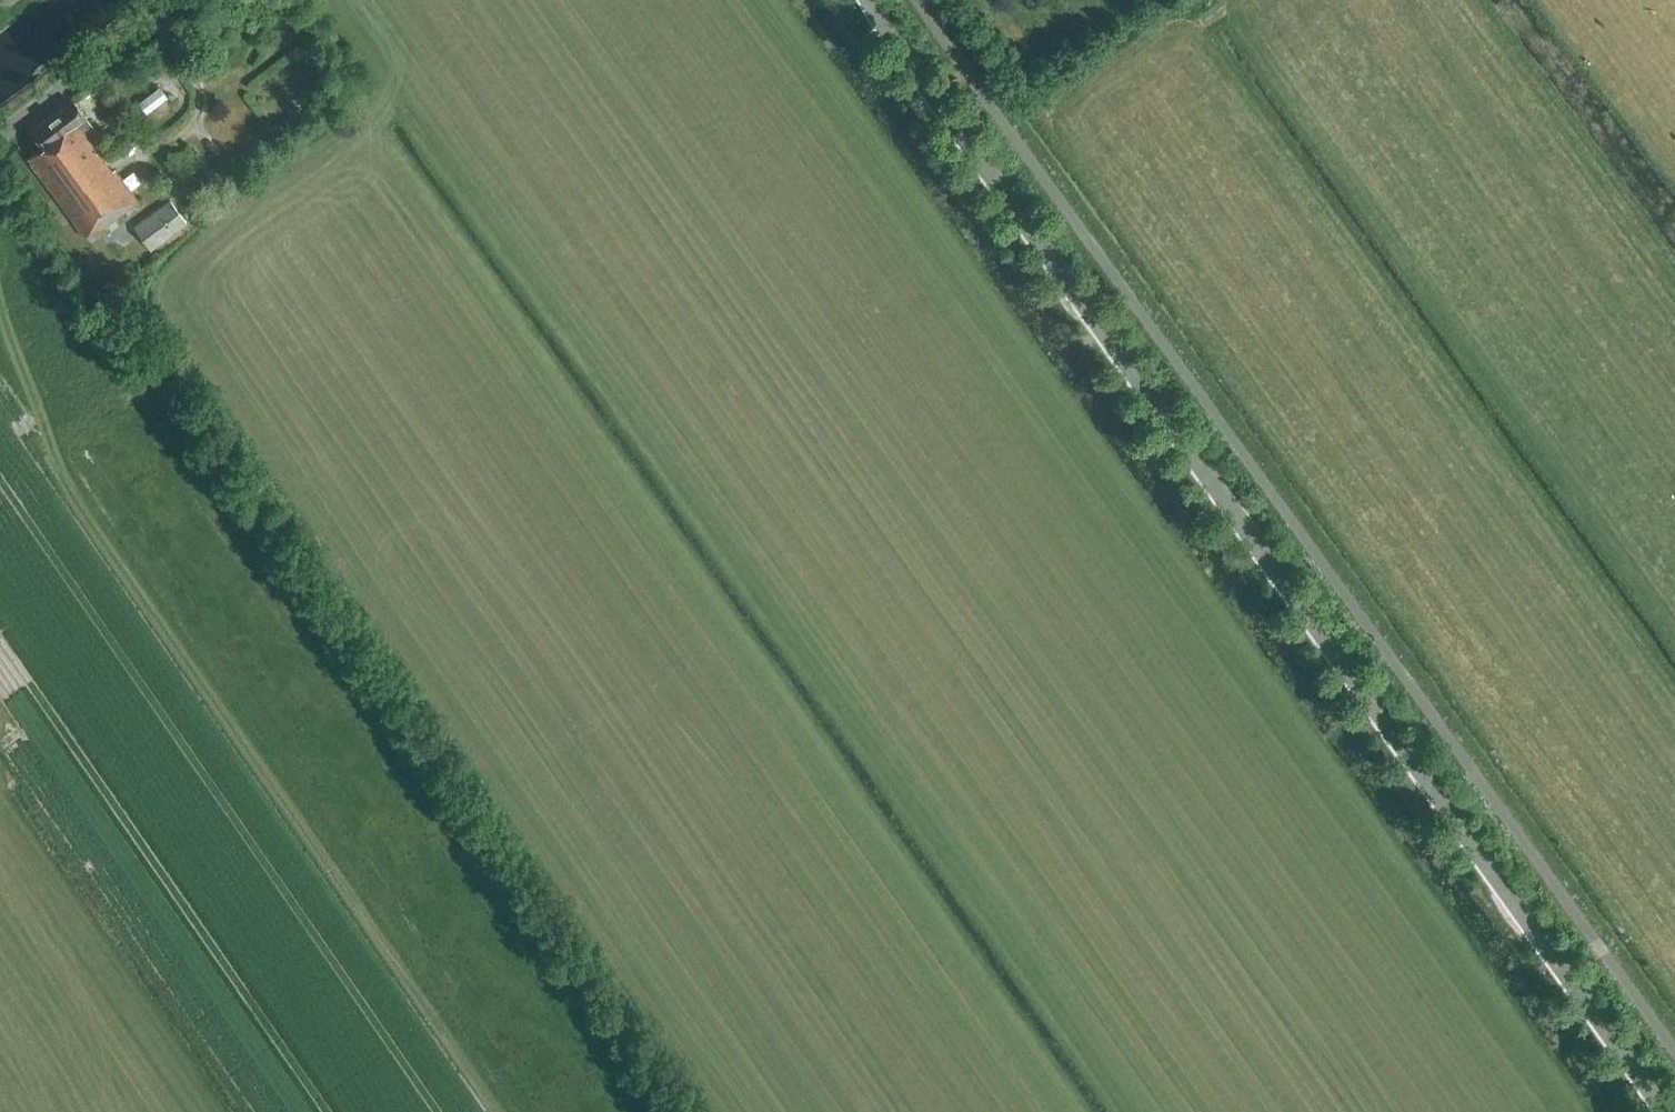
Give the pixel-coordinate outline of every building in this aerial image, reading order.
[(100,229),(138,201),(93,140),(99,136),(73,101),(32,132),(42,145),(28,159),(85,237),(99,227),(100,229)] [(187,224),(170,201),(133,228),(151,251),(187,224)]
